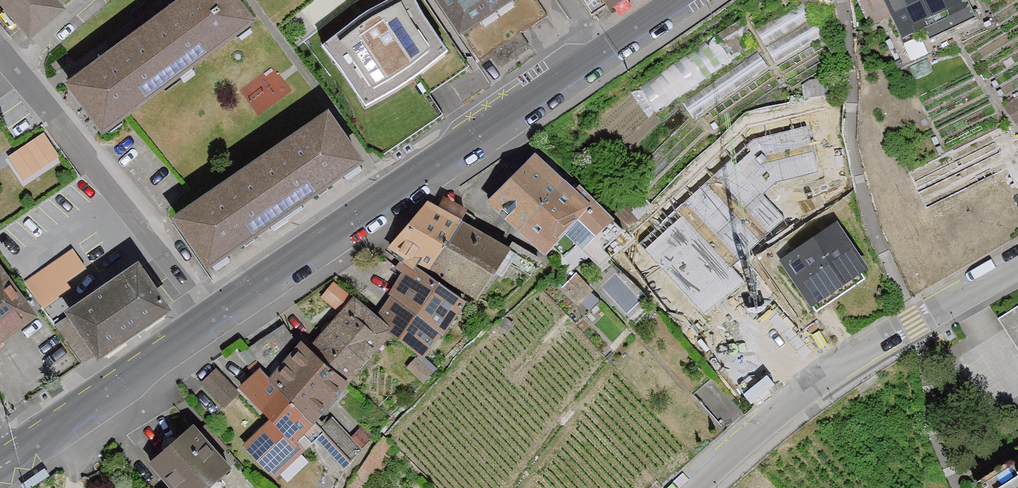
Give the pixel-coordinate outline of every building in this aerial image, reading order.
[(61,11),(52,0),(0,0),(0,3),(30,38),(61,11)] [(105,137),(250,24),(231,0),(157,0),(97,47),(58,78),(105,137)] [(369,106),(407,73),(441,44),(403,0),(321,0),(313,7),(329,26),(313,40),(369,106)] [(488,67),(554,19),(539,0),(439,0),(488,67)] [(590,13),(612,0),(582,0),(590,13)] [(900,37),(963,10),(959,0),(884,0),(900,37)] [(160,213),(203,274),(358,166),(315,105),(282,128),(222,170),(160,213)] [(0,169),(0,234),(22,264),(63,233),(62,210),(94,187),(53,130),(0,169)] [(533,152),(484,202),(540,256),(588,207),(533,152)] [(428,202),(386,249),(405,261),(466,300),(482,310),(517,254),(428,202)] [(836,226),(779,263),(811,314),(868,275),(836,226)] [(48,311),(85,364),(162,304),(126,253),(48,311)] [(367,316),(387,331),(426,358),(466,300),(405,261),(367,316)] [(5,348),(0,343),(34,318),(0,272),(0,352),(5,348)] [(303,344),(341,379),(387,331),(367,316),(350,295),(303,344)] [(213,369),(197,386),(226,413),(243,395),(294,443),(348,385),(341,379),(303,344),(297,338),(264,373),(256,365),(235,389),(213,369)] [(168,487),(206,487),(232,471),(196,416),(143,451),(168,487)] [(978,477),(985,487),(1017,487),(1017,454),(978,477)]
